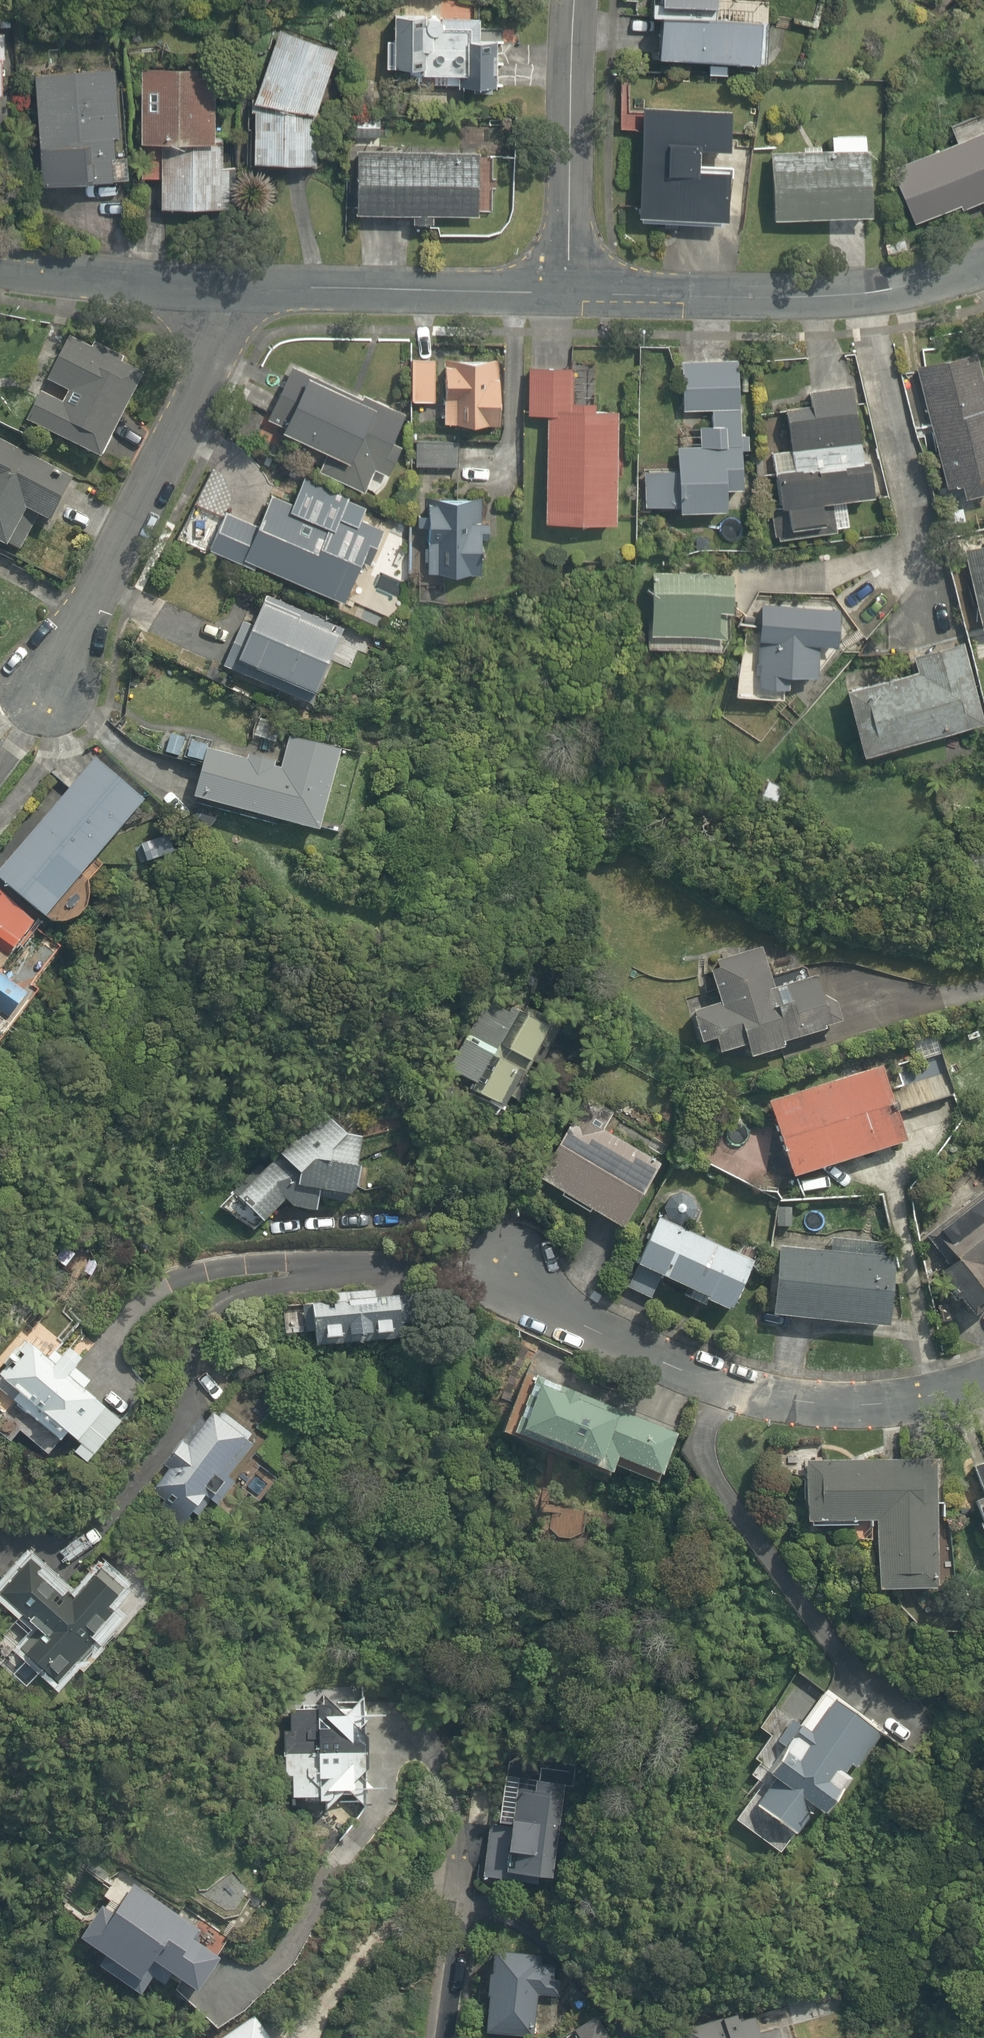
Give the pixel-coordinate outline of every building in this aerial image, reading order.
[(513,30),(478,29),(478,0),(391,0),(389,89),(511,92),(513,30)] [(646,10),(711,10),(711,0),(646,0),(646,10)] [(760,61),(761,11),(711,10),(646,10),(646,60),(760,61)] [(337,49),(275,27),(246,105),(241,162),(312,163),(306,112),(337,49)] [(155,207),(232,208),(233,158),(223,158),(223,139),(210,139),(211,69),(135,68),(135,142),(143,142),(142,181),(155,181),(155,207)] [(115,70),(33,71),(33,182),(116,181),(115,70)] [(690,145),(723,147),(726,104),(638,100),(632,215),(720,219),(723,162),(689,160),(690,145)] [(944,125),(949,139),(882,166),(903,220),(949,202),(952,210),(983,197),(983,109),(944,125)] [(865,217),(866,133),(827,133),(826,152),(769,151),(768,216),(865,217)] [(473,146),(347,147),(347,213),(474,212),(473,146)] [(60,326),(36,373),(64,388),(56,404),(28,389),(12,419),(92,460),(140,367),(60,326)] [(968,350),(911,363),(941,487),(950,485),(953,499),(983,491),(983,417),(968,350)] [(747,427),(734,427),(736,352),(671,351),(668,462),(643,462),(642,503),(671,504),(671,514),(717,515),(718,490),(732,491),(733,449),(747,449),(747,427)] [(435,403),(435,425),(494,427),(495,356),(405,354),(404,402),(435,403)] [(569,395),(570,361),(522,359),(520,410),(545,411),(541,519),(605,522),(610,396),(569,395)] [(395,447),(384,442),(398,409),(360,393),(356,402),(284,372),(260,428),(322,454),(312,476),(362,496),(371,474),(382,479),(395,447)] [(852,439),(846,387),(804,392),(806,409),(779,413),(784,451),(766,453),(775,526),(821,520),(819,500),(866,494),(859,438),(852,439)] [(455,465),(456,433),(414,432),(414,464),(455,465)] [(0,546),(12,553),(33,516),(43,522),(67,482),(0,442),(0,546)] [(386,534),(330,510),(326,520),(269,496),(258,522),(219,505),(202,544),(339,602),(355,563),(371,570),(386,534)] [(413,498),(412,526),(438,527),(438,542),(411,541),(410,571),(480,573),(483,501),(413,498)] [(962,542),(980,630),(983,629),(983,538),(962,542)] [(711,610),(723,611),(725,574),(648,570),(645,634),(716,638),(717,626),(710,625),(711,610)] [(833,607),(750,600),(747,636),(751,636),(749,661),(736,659),(733,694),(783,698),(785,678),(811,681),(814,646),(830,647),(833,607)] [(308,700),(333,634),(250,603),(225,668),(308,700)] [(833,684),(850,752),(976,721),(956,641),(907,653),(910,665),(833,684)] [(309,834),(331,751),(209,718),(187,801),(309,834)] [(89,748),(0,859),(0,885),(44,921),(146,794),(89,748)] [(0,954),(28,924),(0,898),(0,954)] [(705,1045),(709,1057),(736,1049),(740,1063),(777,1051),(775,1044),(835,1025),(827,998),(819,1000),(812,980),(768,993),(755,950),(703,966),(714,1001),(683,1010),(695,1048),(705,1045)] [(0,968),(0,1018),(6,1022),(29,986),(0,968)] [(544,1024),(513,1009),(494,1050),(525,1064),(544,1024)] [(938,1038),(916,1043),(920,1063),(943,1058),(938,1038)] [(512,1070),(485,1057),(467,1097),(494,1109),(512,1070)] [(760,1103),(782,1179),(898,1146),(876,1069),(760,1103)] [(658,1165),(569,1111),(528,1180),(618,1233),(658,1165)] [(222,1212),(239,1229),(247,1238),(277,1209),(308,1215),(312,1193),(348,1197),(359,1134),(339,1131),(323,1113),(222,1212)] [(970,1165),(940,1187),(954,1208),(918,1233),(941,1266),(929,1274),(962,1321),(983,1305),(983,1186),(970,1165)] [(653,1213),(629,1269),(697,1298),(694,1306),(725,1319),(752,1255),(653,1213)] [(778,1244),(767,1316),(879,1333),(893,1242),(831,1233),(828,1251),(778,1244)] [(392,1316),(305,1315),(304,1347),(391,1347),(392,1316)] [(87,1382),(73,1371),(94,1343),(75,1328),(58,1350),(28,1327),(0,1362),(0,1396),(69,1449),(102,1408),(80,1391),(87,1382)] [(505,1429),(603,1474),(610,1457),(660,1480),(677,1442),(530,1375),(505,1429)] [(252,1444),(243,1437),(251,1427),(224,1405),(216,1415),(207,1408),(163,1463),(171,1469),(149,1496),(183,1523),(200,1502),(210,1510),(233,1481),(227,1476),(252,1444)] [(966,1464),(978,1501),(965,1506),(982,1557),(983,1556),(983,1458),(966,1464)] [(934,1464),(802,1461),(800,1527),(870,1529),(868,1594),(932,1596),(934,1464)] [(29,1555),(0,1591),(0,1596),(6,1601),(0,1607),(0,1613),(27,1635),(19,1645),(21,1669),(49,1692),(69,1666),(75,1670),(115,1622),(103,1612),(118,1593),(91,1571),(74,1592),(29,1555)] [(758,1777),(739,1800),(779,1832),(800,1805),(809,1811),(874,1729),(825,1690),(799,1722),(784,1710),(751,1751),(758,1756),(748,1769),(758,1777)] [(278,1707),(275,1770),(287,1770),(285,1792),(358,1796),(362,1712),(278,1707)] [(565,1763),(506,1753),(499,1796),(470,1792),(465,1823),(488,1827),(480,1873),(501,1876),(503,1864),(548,1871),(565,1763)] [(193,1937),(200,1926),(130,1879),(88,1941),(143,1978),(155,1960),(197,1988),(220,1955),(193,1937)] [(556,1992),(558,1952),(484,1949),(481,2026),(534,2029),(536,1991),(556,1992)] [(681,2023),(685,2037),(761,2037),(753,2006),(681,2023)] [(268,2011),(227,2037),(286,2037),(268,2011)] [(596,2013),(551,2037),(610,2037),(596,2013)]
